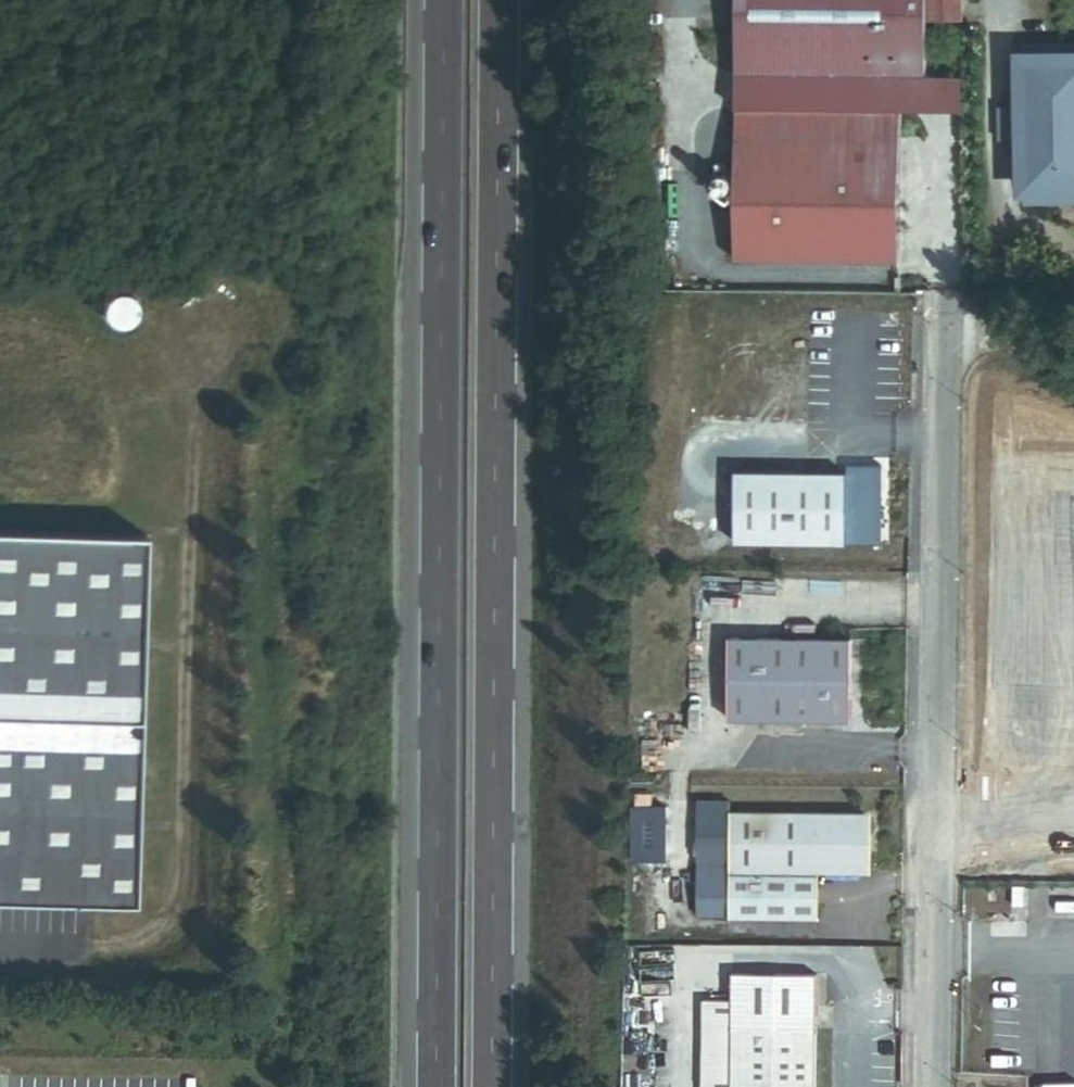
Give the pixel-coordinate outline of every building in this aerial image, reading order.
[(960,0),(930,0),(930,30),(961,30),(960,0)] [(1033,61),(1034,182),(1073,182),(1073,61),(1033,61)] [(903,260),(904,141),(763,139),(763,106),(740,106),(738,258),(903,260)] [(904,141),(905,108),(763,106),(763,139),(904,141)] [(105,304),(104,309),(105,314),(107,319),(111,323),(116,326),(122,326),(127,325),(132,323),(136,319),(138,314),(139,309),(138,303),(135,299),(132,295),(127,292),(121,291),(116,292),(111,295),(107,299),(105,304)] [(883,544),(884,463),(851,463),(851,471),(850,543),(883,544)] [(850,543),(851,471),(738,469),(737,542),(850,543)] [(147,535),(0,531),(0,901),(137,905),(147,535)] [(853,719),(854,637),(732,636),(731,718),(853,719)] [(820,918),(821,871),(865,871),(865,856),(873,851),(874,832),(865,827),(866,812),(733,810),(732,861),(732,874),(732,901),(731,916),(820,918)] [(732,874),(732,861),(715,861),(715,874),(732,874)] [(732,901),(732,874),(715,874),(699,874),(699,900),(732,901)] [(818,973),(733,971),(732,998),(705,998),(703,1086),(816,1086),(818,973)]
